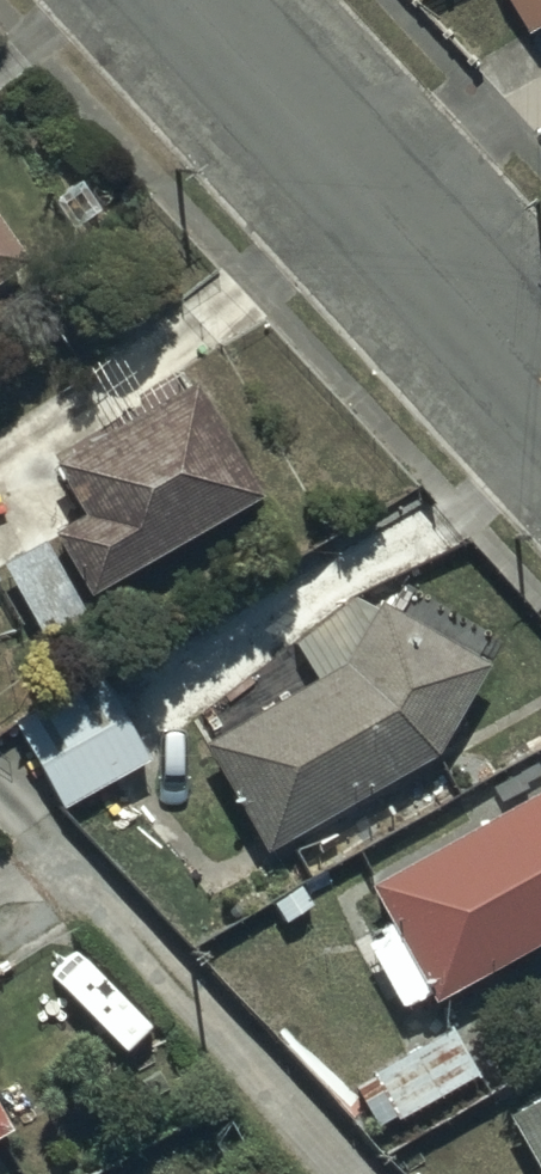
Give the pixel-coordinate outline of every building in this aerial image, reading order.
[(532,17),(540,12),(540,0),(522,0),(532,17)] [(22,248),(0,216),(0,263),(22,248)] [(83,583),(255,482),(189,368),(47,451),(77,503),(47,521),(83,583)] [(0,551),(0,555),(43,637),(84,615),(40,530),(0,551)] [(289,631),(310,668),(199,732),(262,841),(431,744),(480,651),(373,595),(368,605),(350,582),(289,631)] [(92,652),(5,700),(61,802),(148,754),(92,652)] [(363,871),(385,912),(356,928),(397,999),(427,983),(429,987),(536,926),(540,934),(540,770),(363,871)] [(472,1062),(446,1019),(365,1068),(370,1077),(355,1087),(376,1121),(472,1062)] [(501,1103),(540,1172),(540,1081),(501,1103)]
